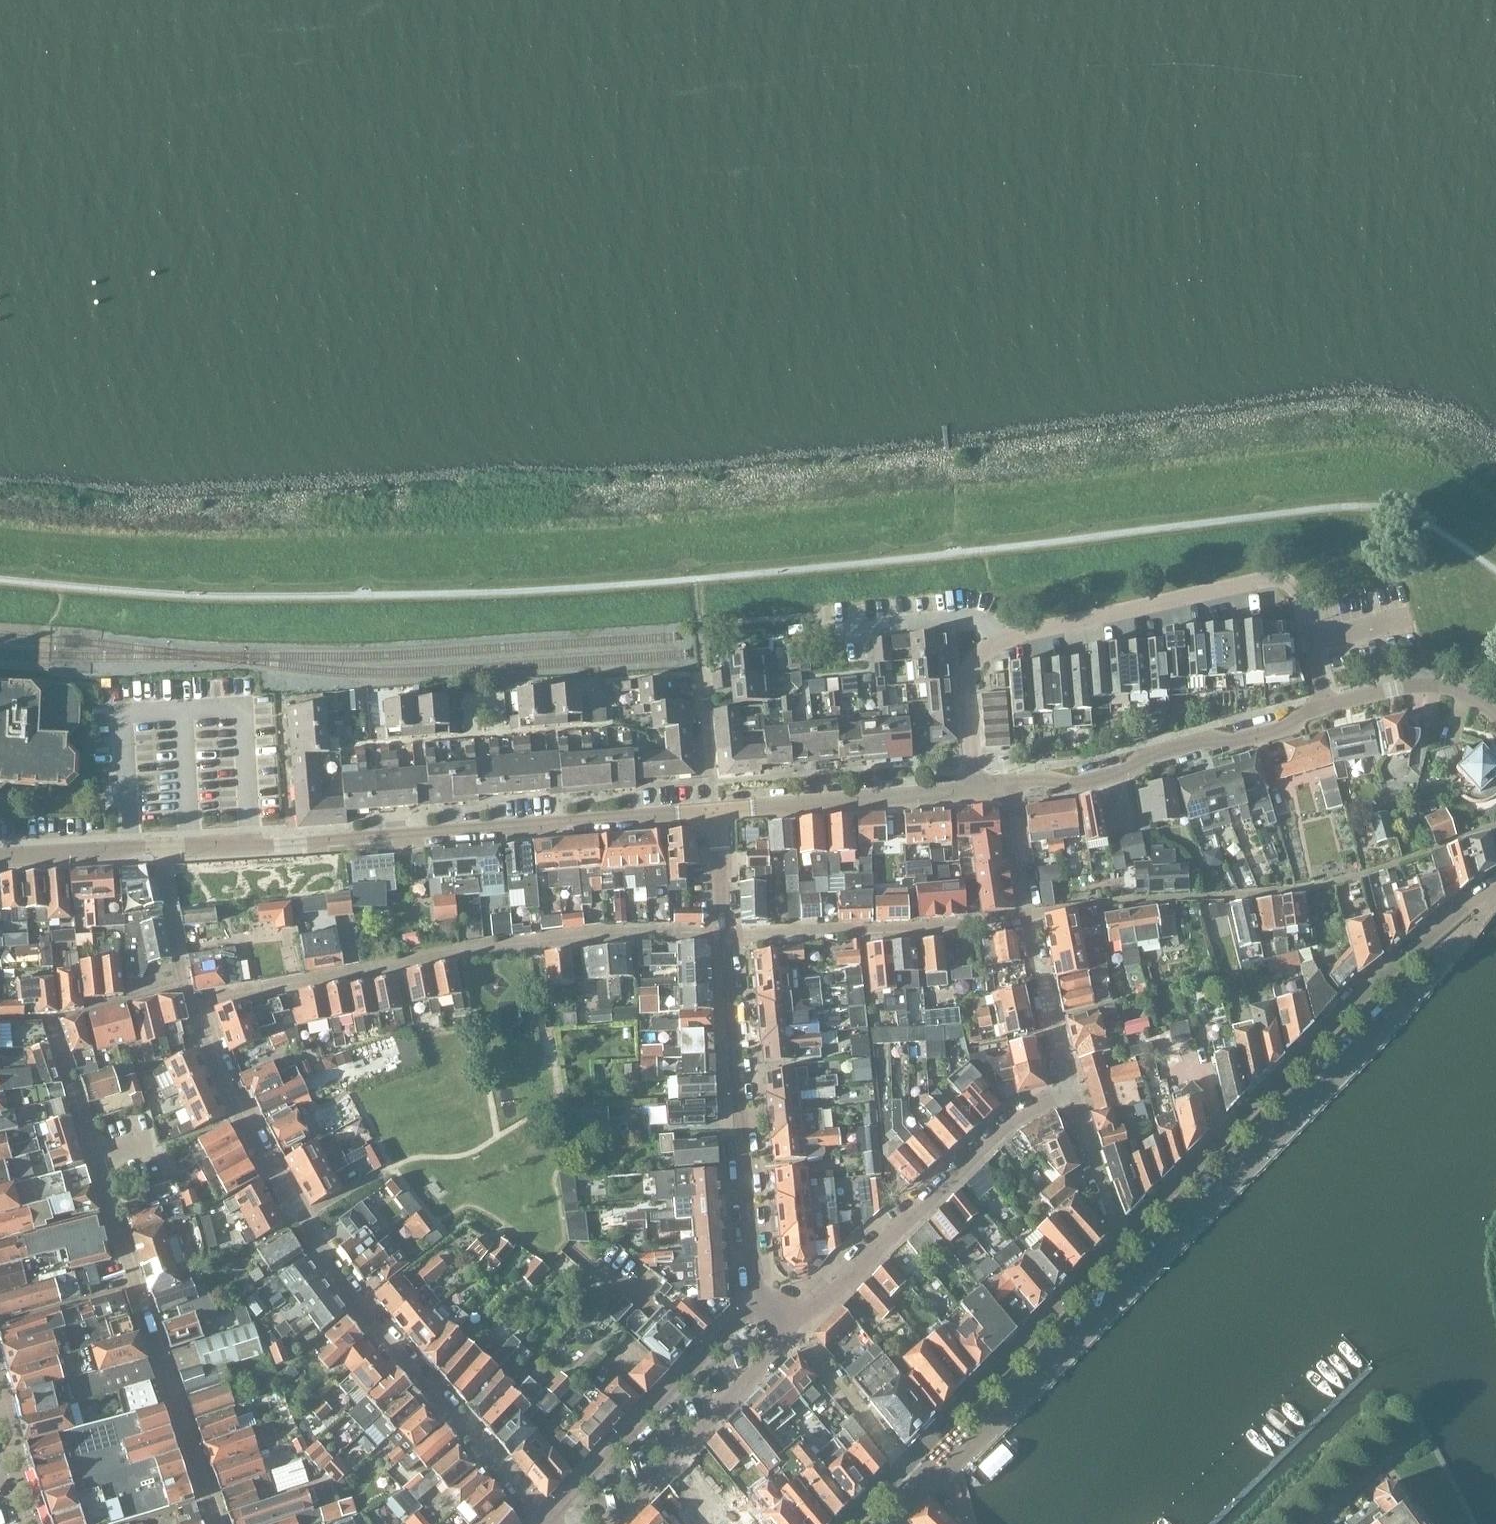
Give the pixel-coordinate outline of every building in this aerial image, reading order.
[(1286,623),(1261,625),(1262,641),(1261,640),(1264,676),(1263,675),(1264,681),(1291,679),(1288,639),(1286,639),(1284,624),(1286,624),(1286,623)] [(1260,624),(1240,625),(1244,677),(1263,675),(1264,676),(1261,640),(1262,641),(1261,625),(1260,624)] [(1244,677),(1240,625),(1221,627),(1224,679),(1244,677)] [(1224,679),(1221,627),(1202,628),(1205,680),(1224,679)] [(1205,680),(1202,628),(1182,630),(1186,682),(1205,680)] [(1186,682),(1182,630),(1162,631),(1163,643),(1164,643),(1167,684),(1167,683),(1186,682)] [(767,653),(790,653),(789,631),(767,631),(767,653)] [(912,660),(949,657),(946,632),(872,639),(874,664),(883,663),(892,662),(891,651),(911,649),(912,660)] [(1164,643),(1163,643),(1144,644),(1148,696),(1168,694),(1167,683),(1167,684),(1164,643)] [(1148,696),(1144,644),(1124,646),(1128,698),(1148,696)] [(1128,698),(1124,646),(1105,647),(1110,699),(1128,698)] [(1110,699),(1105,647),(1085,649),(1086,660),(1087,660),(1089,701),(1090,701),(1110,699)] [(735,679),(768,676),(765,652),(729,655),(730,671),(734,670),(735,679)] [(914,685),(926,683),(951,681),(949,657),(912,660),(914,685)] [(1087,660),(1086,660),(1067,661),(1071,713),(1091,712),(1090,701),(1089,701),(1087,660)] [(1071,713),(1067,661),(1048,663),(1052,715),(1071,713)] [(883,663),(874,664),(876,679),(885,678),(883,663)] [(1052,715),(1048,663),(1028,665),(1032,716),(1052,715)] [(862,680),(862,664),(843,664),(844,680),(862,680)] [(825,679),(840,676),(838,665),(823,667),(825,679)] [(1032,716),(1028,665),(1008,666),(1012,718),(1032,716)] [(713,673),(714,681),(726,680),(726,671),(713,673)] [(990,689),(1005,688),(1004,674),(989,676),(990,689)] [(733,704),(770,700),(780,699),(779,694),(770,695),(768,676),(735,679),(735,687),(732,688),(733,704)] [(639,691),(640,706),(677,703),(675,679),(621,683),(622,692),(639,691)] [(824,680),(825,695),(830,694),(831,709),(839,708),(836,679),(824,680)] [(727,689),(726,680),(714,681),(714,690),(727,689)] [(954,711),(951,681),(926,683),(929,717),(929,719),(954,717),(954,711)] [(564,682),(547,683),(550,727),(570,725),(567,688),(564,688),(564,682)] [(550,727),(547,683),(530,684),(531,690),(527,691),(530,728),(550,727)] [(578,687),(567,688),(570,725),(590,723),(589,711),(580,711),(578,687)] [(530,728),(527,691),(516,692),(518,716),(509,717),(510,730),(530,728)] [(877,693),(878,708),(887,707),(886,692),(877,693)] [(431,693),(414,694),(418,738),(438,736),(435,699),(431,699),(431,693)] [(636,705),(633,693),(613,697),(616,710),(636,705)] [(983,695),(984,708),(1007,707),(1006,693),(983,695)] [(418,738),(414,694),(398,696),(398,702),(395,702),(398,739),(418,738)] [(337,703),(336,696),(324,697),(324,704),(287,707),(289,731),(326,728),(325,713),(343,712),(342,703),(337,703)] [(446,698),(435,699),(438,736),(458,734),(457,722),(448,723),(446,698)] [(783,713),(792,712),(790,698),(782,698),(783,713)] [(398,739),(395,702),(383,703),(385,728),(377,728),(378,741),(398,739)] [(677,703),(640,706),(633,706),(634,715),(652,713),(653,729),(666,728),(689,726),(687,702),(677,703)] [(1252,715),(1271,711),(1269,703),(1250,707),(1252,715)] [(907,706),(887,708),(889,722),(884,722),(888,760),(905,758),(905,753),(912,753),(911,745),(910,745),(909,733),(908,720),(907,706)] [(860,720),(864,757),(870,757),(871,761),(888,760),(884,722),(889,722),(887,708),(887,707),(878,708),(879,713),(859,715),(860,720)] [(1008,720),(1007,707),(984,708),(985,722),(1008,720)] [(764,730),(763,715),(756,715),(756,718),(740,719),(739,708),(714,710),(718,751),(743,749),(743,748),(742,733),(764,731),(764,730)] [(826,724),(812,725),(816,761),(833,760),(833,757),(840,756),(836,723),(841,722),(839,708),(831,709),(831,715),(825,715),(826,724)] [(788,727),(793,727),(792,712),(783,713),(784,728),(764,730),(764,731),(766,746),(768,766),(792,764),(792,761),(788,727)] [(956,741),(954,717),(929,719),(929,717),(908,720),(909,733),(915,733),(916,745),(956,741)] [(1407,720),(1403,719),(1403,718),(1376,723),(1383,758),(1388,757),(1389,758),(1410,753),(1410,752),(1413,750),(1416,745),(1418,741),(1419,736),(1418,732),(1416,728),(1414,724),(1411,722),(1407,720)] [(860,720),(841,722),(836,723),(840,756),(847,755),(848,759),(864,757),(860,720)] [(1009,733),(1008,720),(985,722),(986,735),(1009,733)] [(1379,755),(1371,724),(1327,733),(1334,764),(1333,764),(1337,781),(1347,779),(1344,762),(1373,756),(1379,755)] [(799,763),(816,761),(812,725),(793,727),(788,727),(792,761),(799,760),(799,763)] [(693,775),(689,726),(666,728),(667,751),(669,777),(693,775)] [(344,727),(326,728),(289,731),(291,756),(317,754),(328,753),(327,737),(344,736),(344,727)] [(624,752),(608,753),(611,790),(635,788),(634,779),(633,754),(631,733),(622,734),(624,752)] [(1010,746),(1009,733),(986,735),(987,748),(1010,746)] [(1277,780),(1333,764),(1324,733),(1284,745),(1290,764),(1274,769),(1277,780)] [(529,737),(521,738),(526,793),(550,791),(547,753),(531,755),(529,737)] [(582,737),(584,755),(586,792),(611,790),(608,753),(592,754),(591,737),(582,737)] [(526,793),(521,738),(512,739),(514,756),(499,757),(502,794),(526,793)] [(567,738),(559,739),(560,752),(562,790),(563,794),(586,792),(584,755),(569,756),(567,738)] [(490,758),(475,759),(478,796),(502,794),(499,757),(497,740),(489,741),(490,758)] [(397,745),(388,746),(393,808),(418,806),(415,769),(398,771),(397,753),(398,753),(397,745)] [(393,808),(388,746),(380,746),(382,772),(367,773),(370,809),(393,808)] [(761,767),(768,766),(766,746),(743,748),(743,749),(718,751),(720,776),(761,772),(761,767)] [(1495,780),(1495,778),(1495,763),(1480,746),(1472,754),(1466,748),(1465,747),(1462,760),(1463,760),(1464,761),(1455,769),(1462,777),(1453,786),(1453,785),(1452,785),(1454,790),(1457,794),(1460,797),(1464,800),(1469,802),(1473,803),(1478,804),(1483,803),(1488,802),(1492,799),(1495,797),(1495,783),(1493,781),(1495,780)] [(466,764),(451,765),(454,803),(479,801),(478,796),(475,759),(474,747),(465,747),(466,764)] [(430,805),(454,803),(451,765),(435,767),(434,749),(425,750),(430,805)] [(669,777),(667,751),(633,754),(634,779),(669,777)] [(1236,767),(1248,808),(1261,805),(1271,802),(1257,753),(1233,760),(1235,767),(1236,767)] [(321,800),(317,754),(291,756),(295,802),(321,800)] [(342,775),(344,798),(345,811),(346,811),(370,809),(367,773),(365,756),(356,756),(358,774),(342,775)] [(1251,818),(1248,808),(1236,767),(1235,767),(1217,772),(1228,810),(1238,807),(1242,820),(1251,818)] [(1217,772),(1197,777),(1208,815),(1213,829),(1223,826),(1231,824),(1228,810),(1217,772)] [(1208,815),(1197,777),(1179,783),(1188,815),(1190,820),(1200,817),(1205,831),(1213,829),(1208,815)] [(1335,778),(1319,782),(1326,811),(1342,807),(1335,778)] [(1188,815),(1179,783),(1174,784),(1174,781),(1149,785),(1149,790),(1138,791),(1141,815),(1152,813),(1154,824),(1179,820),(1178,817),(1188,815)] [(1107,841),(1099,795),(1078,799),(1086,844),(1107,841)] [(345,811),(344,798),(321,800),(295,802),(297,828),(347,824),(346,811),(345,811)] [(1062,804),(1050,806),(1056,852),(1064,851),(1063,840),(1067,839),(1065,830),(1078,829),(1075,802),(1071,803),(1070,800),(1061,801),(1062,804)] [(1048,853),(1056,852),(1050,806),(1038,807),(1038,804),(1029,806),(1029,808),(1025,809),(1029,835),(1043,833),(1044,842),(1047,842),(1048,853)] [(973,809),(956,810),(958,839),(972,838),(973,851),(1001,847),(999,836),(1000,836),(998,807),(990,807),(973,808),(973,809)] [(950,810),(927,812),(929,844),(952,842),(950,810)] [(929,844),(927,812),(904,813),(906,846),(929,844)] [(1378,843),(1380,852),(1382,859),(1395,855),(1393,845),(1395,844),(1394,839),(1387,812),(1370,817),(1377,843),(1378,843)] [(1448,813),(1422,822),(1431,846),(1457,837),(1448,813)] [(887,842),(885,815),(854,817),(856,844),(887,842)] [(828,818),(830,853),(826,853),(827,864),(828,864),(829,877),(840,876),(839,854),(843,853),(843,855),(844,855),(845,853),(852,853),(852,854),(853,854),(853,853),(856,853),(854,817),(828,818)] [(813,877),(829,877),(828,864),(827,864),(826,853),(824,818),(798,820),(801,855),(812,854),(812,866),(813,877)] [(785,877),(798,876),(794,822),(781,823),(779,820),(775,821),(773,824),(768,824),(770,854),(783,853),(785,877)] [(652,834),(642,834),(646,889),(647,899),(657,899),(656,888),(667,887),(663,833),(661,833),(659,831),(654,831),(652,834)] [(695,832),(668,834),(672,892),(687,890),(685,867),(698,866),(695,832)] [(623,836),(621,836),(624,878),(635,877),(636,890),(646,889),(642,834),(632,835),(630,833),(625,834),(623,836)] [(1145,857),(1141,834),(1130,837),(1134,859),(1145,857)] [(1495,843),(1491,844),(1488,834),(1463,841),(1464,843),(1473,880),(1495,867),(1495,844),(1495,843)] [(613,870),(614,891),(615,891),(625,890),(624,878),(621,836),(610,837),(608,835),(604,835),(602,838),(598,838),(601,871),(613,870)] [(601,871),(598,838),(596,838),(595,836),(588,836),(588,839),(576,840),(581,896),(582,903),(582,906),(592,905),(590,886),(589,879),(601,878),(601,872),(601,871)] [(1130,837),(1119,839),(1124,861),(1134,859),(1130,837)] [(581,896),(576,840),(567,841),(566,838),(558,839),(559,841),(556,841),(560,888),(573,887),(573,897),(581,896)] [(1119,839),(1108,841),(1114,870),(1126,868),(1124,861),(1119,839)] [(560,888),(556,841),(544,842),(544,840),(537,841),(536,843),(534,843),(536,873),(549,872),(550,889),(560,888)] [(539,908),(538,893),(536,873),(532,874),(530,849),(522,849),(522,845),(518,846),(513,842),(508,846),(505,847),(507,876),(523,874),(526,910),(539,908)] [(747,868),(755,867),(755,883),(740,884),(741,892),(740,892),(741,921),(767,920),(766,892),(772,892),(771,867),(769,867),(768,842),(755,842),(756,852),(747,852),(747,868)] [(1446,848),(1450,859),(1459,891),(1473,880),(1464,843),(1446,848)] [(503,886),(500,846),(498,845),(475,847),(478,876),(479,888),(503,886)] [(1153,863),(1135,864),(1136,878),(1137,894),(1149,893),(1188,891),(1187,866),(1176,866),(1176,851),(1164,852),(1163,846),(1152,847),(1153,863)] [(475,847),(450,849),(453,879),(453,884),(454,896),(480,894),(479,888),(478,876),(475,847)] [(1003,862),(1001,847),(973,851),(974,868),(978,881),(963,883),(963,884),(964,894),(1011,886),(1008,869),(1007,869),(1006,862),(1003,862)] [(1450,859),(1446,848),(1431,854),(1436,873),(1445,903),(1459,891),(1450,859)] [(454,896),(453,884),(453,879),(450,849),(427,851),(425,853),(425,855),(414,856),(416,882),(442,880),(442,885),(443,897),(434,898),(436,922),(457,919),(454,896)] [(396,892),(395,872),(401,872),(400,864),(394,865),(393,855),(350,859),(354,909),(384,906),(383,892),(396,892)] [(926,862),(909,863),(910,877),(927,876),(926,862)] [(939,873),(940,886),(943,918),(960,917),(960,916),(967,915),(966,903),(965,903),(964,894),(963,884),(951,885),(949,865),(938,866),(939,873)] [(118,869),(123,915),(123,916),(124,916),(125,916),(162,910),(163,910),(162,906),(163,906),(155,867),(137,868),(133,868),(118,869)] [(112,869),(91,870),(96,928),(125,926),(124,916),(123,916),(123,915),(105,916),(103,900),(115,899),(112,869)] [(96,928),(91,870),(71,872),(73,901),(85,900),(87,929),(96,928)] [(71,919),(67,872),(45,873),(49,913),(50,920),(71,919)] [(1395,872),(1388,874),(1395,896),(1399,910),(1406,936),(1425,920),(1427,918),(1415,879),(1398,884),(1395,872)] [(49,913),(45,873),(23,875),(27,909),(36,908),(36,923),(48,923),(47,920),(50,920),(49,913)] [(1445,903),(1436,873),(1415,879),(1427,918),(1444,904),(1445,903)] [(27,909),(23,875),(1,876),(4,910),(12,910),(13,924),(27,923),(27,909)] [(838,923),(872,922),(872,875),(862,875),(862,876),(847,876),(848,895),(837,895),(839,922),(838,923)] [(916,878),(917,888),(919,919),(927,918),(927,919),(943,918),(940,886),(927,887),(926,877),(916,878)] [(1014,905),(1011,886),(964,894),(965,903),(966,903),(982,902),(983,916),(1014,912),(1013,905),(1014,905)] [(615,891),(617,923),(627,923),(625,890),(615,891)] [(908,899),(907,899),(906,890),(876,891),(876,894),(877,922),(908,921),(908,899)] [(820,892),(800,893),(801,919),(821,918),(820,892)] [(789,920),(800,919),(799,893),(787,894),(789,920)] [(1304,894),(1280,897),(1286,939),(1288,954),(1305,949),(1304,941),(1298,942),(1296,928),(1309,926),(1304,894)] [(351,915),(349,895),(325,898),(327,918),(351,915)] [(1389,912),(1378,915),(1378,917),(1387,952),(1405,936),(1406,936),(1399,910),(1395,896),(1385,898),(1389,912)] [(1286,939),(1280,897),(1256,901),(1261,933),(1272,931),(1276,958),(1288,954),(1286,939)] [(302,899),(294,900),(296,912),(304,911),(311,910),(310,898),(302,899)] [(1260,944),(1251,902),(1230,904),(1240,948),(1260,944)] [(291,903),(258,907),(260,923),(276,922),(277,929),(293,927),(291,903)] [(514,903),(492,903),(493,925),(514,924),(514,903)] [(1156,907),(1130,912),(1136,945),(1161,941),(1161,940),(1172,939),(1167,906),(1157,908),(1156,907)] [(183,926),(218,922),(216,908),(182,912),(183,926)] [(143,978),(149,964),(141,925),(164,920),(162,910),(125,916),(126,978),(143,978)] [(1044,916),(1048,937),(1080,932),(1080,931),(1078,921),(1097,918),(1095,910),(1076,913),(1076,912),(1044,916)] [(702,911),(674,911),(674,923),(702,923),(702,911)] [(1136,945),(1130,912),(1104,916),(1109,943),(1119,941),(1124,968),(1130,988),(1145,984),(1140,965),(1136,945)] [(585,926),(583,914),(562,916),(564,928),(585,926)] [(1344,925),(1350,948),(1352,955),(1358,975),(1382,957),(1374,929),(1371,917),(1344,925)] [(172,959),(164,920),(141,925),(149,964),(172,959)] [(1099,928),(1080,931),(1080,932),(1048,937),(1052,958),(1083,952),(1081,940),(1100,936),(1099,928)] [(343,967),(338,939),(337,931),(301,937),(307,973),(343,967)] [(67,942),(77,941),(76,935),(75,935),(75,932),(66,932),(67,942)] [(991,965),(995,993),(1007,991),(1004,969),(1001,970),(1000,965),(1020,962),(1018,944),(1019,941),(1019,938),(1017,936),(1016,932),(993,935),(994,940),(983,942),(986,966),(991,965)] [(76,935),(77,941),(77,946),(94,945),(93,934),(76,935)] [(2,936),(2,938),(4,948),(4,949),(28,946),(28,940),(16,941),(15,935),(2,936)] [(923,940),(927,975),(928,988),(947,987),(943,939),(923,940)] [(860,964),(859,940),(854,940),(855,951),(835,953),(836,966),(860,964)] [(915,941),(891,943),(895,982),(895,990),(897,1006),(898,1012),(898,1013),(906,1012),(904,990),(908,990),(907,973),(918,972),(915,941)] [(711,965),(710,942),(677,943),(677,956),(652,956),(650,942),(638,944),(640,967),(678,966),(711,965)] [(895,982),(891,943),(867,945),(870,976),(872,993),(883,992),(885,1013),(898,1012),(897,1006),(895,990),(895,982)] [(51,944),(37,945),(39,968),(53,967),(51,944)] [(631,946),(607,948),(610,998),(619,997),(618,979),(633,977),(631,946)] [(754,952),(756,976),(788,973),(788,970),(787,963),(804,961),(802,947),(785,947),(786,950),(754,952)] [(241,983),(235,948),(188,956),(190,968),(189,968),(194,993),(227,987),(226,986),(241,983)] [(252,948),(239,950),(242,970),(255,968),(252,948)] [(599,1011),(592,1012),(588,1012),(589,1024),(612,1022),(610,1011),(611,1011),(610,998),(607,948),(583,950),(585,982),(597,980),(599,1011)] [(1352,955),(1350,948),(1326,975),(1341,994),(1358,975),(1352,955)] [(558,986),(574,984),(571,951),(546,953),(550,1002),(559,1001),(558,986)] [(83,1010),(79,969),(77,952),(65,953),(66,969),(57,970),(61,1013),(83,1010)] [(1084,962),(1083,952),(1052,958),(1056,979),(1086,972),(1106,967),(1105,959),(1084,962)] [(119,957),(99,960),(103,1000),(123,995),(122,979),(119,957)] [(103,1000),(99,960),(79,962),(83,1006),(103,1000)] [(1264,960),(1240,965),(1242,974),(1265,968),(1264,960)] [(464,1009),(455,962),(431,966),(438,999),(453,996),(455,1011),(464,1009)] [(1316,1022),(1337,997),(1324,986),(1318,974),(1319,973),(1313,962),(1300,966),(1302,975),(1314,1021),(1316,1022)] [(641,980),(641,991),(644,991),(644,990),(658,990),(712,988),(711,965),(678,966),(678,978),(656,979),(656,980),(641,980)] [(438,999),(431,966),(406,971),(413,1004),(429,1001),(432,1015),(440,1014),(438,999)] [(1056,980),(1060,996),(1109,985),(1106,968),(1056,980)] [(798,969),(788,970),(788,973),(756,976),(758,997),(790,994),(790,992),(821,989),(820,978),(800,980),(798,969)] [(24,1016),(24,1006),(35,1006),(35,1015),(58,1013),(54,979),(35,980),(35,977),(18,979),(19,1001),(0,1002),(0,1017),(24,1016)] [(395,977),(370,983),(376,1016),(393,1012),(395,1027),(403,1025),(405,1025),(395,977)] [(1299,979),(1286,983),(1272,986),(1286,1050),(1312,1024),(1299,979)] [(1191,1008),(1217,1003),(1214,987),(1201,990),(1199,981),(1186,984),(1191,1008)] [(376,1016),(370,983),(348,987),(348,983),(343,984),(349,1016),(353,1016),(357,1034),(366,1033),(363,1018),(376,1016)] [(329,1020),(332,1035),(335,1049),(346,1046),(343,1033),(341,1033),(338,1019),(349,1016),(343,984),(317,988),(323,1021),(329,1020)] [(1112,1000),(1109,985),(1060,996),(1063,1013),(1112,1000)] [(1007,991),(995,993),(992,994),(997,1016),(1028,1010),(1026,999),(1028,998),(1027,992),(1024,991),(1024,987),(1007,991)] [(298,1026),(323,1021),(317,988),(300,992),(302,1008),(294,1010),(298,1026)] [(713,1011),(712,988),(658,990),(644,990),(644,991),(641,991),(639,991),(640,1015),(659,1014),(658,999),(679,999),(680,1012),(713,1011)] [(757,997),(759,1019),(792,1016),(792,1014),(791,1004),(822,1001),(821,989),(790,992),(790,994),(758,997),(757,997)] [(143,1042),(151,1041),(155,1059),(170,1056),(166,1037),(159,998),(134,1004),(143,1042)] [(187,1022),(182,998),(159,998),(171,1049),(184,1045),(182,1037),(183,1037),(181,1023),(187,1022)] [(215,1008),(223,1030),(272,1016),(281,1013),(283,1013),(280,1000),(267,1004),(268,1006),(252,1011),(249,1001),(215,1008)] [(1282,1056),(1271,1006),(1271,1002),(1249,1007),(1264,1073),(1265,1073),(1282,1056)] [(126,1006),(108,1011),(117,1047),(135,1043),(126,1006)] [(1114,1006),(1065,1019),(1073,1051),(1076,1050),(1079,1060),(1101,1053),(1108,1051),(1105,1041),(1100,1021),(1116,1016),(1114,1006)] [(988,1008),(976,1011),(973,1012),(974,1017),(964,1019),(964,1022),(978,1019),(978,1020),(990,1017),(988,1008)] [(959,1009),(924,1012),(926,1028),(960,1025),(959,1009)] [(865,1010),(852,1012),(854,1029),(867,1028),(865,1010)] [(1030,1020),(1028,1010),(997,1016),(1001,1039),(1033,1032),(1032,1028),(1034,1026),(1033,1021),(1030,1020)] [(117,1047),(108,1011),(90,1015),(99,1052),(117,1047)] [(668,1032),(681,1031),(713,1030),(713,1011),(679,1012),(680,1019),(651,1021),(652,1033),(668,1032)] [(272,1016),(223,1030),(230,1053),(261,1040),(258,1030),(275,1025),(274,1021),(281,1019),(282,1016),(281,1013),(272,1016)] [(793,1025),(792,1016),(759,1019),(761,1042),(762,1042),(795,1038),(794,1036),(820,1034),(819,1024),(806,1025),(806,1024),(793,1025)] [(88,1034),(83,1017),(62,1022),(72,1053),(89,1048),(90,1052),(93,1051),(89,1034),(88,1034)] [(992,1026),(990,1017),(978,1020),(979,1028),(992,1026)] [(19,1050),(50,1045),(49,1041),(42,1018),(0,1020),(0,1051),(19,1050)] [(823,1039),(847,1038),(846,1019),(823,1020),(823,1039)] [(1148,1022),(1133,1026),(1134,1026),(1124,1029),(1125,1036),(1135,1033),(1136,1035),(1151,1031),(1148,1022)] [(925,1027),(907,1028),(908,1043),(926,1042),(925,1029),(925,1027)] [(296,1048),(300,1047),(297,1028),(284,1031),(291,1050),(296,1048)] [(873,1044),(889,1044),(889,1029),(889,1028),(871,1029),(873,1044)] [(907,1028),(889,1029),(889,1044),(908,1043),(907,1028)] [(943,1028),(925,1029),(926,1042),(944,1041),(943,1028)] [(373,1054),(388,1048),(379,1029),(352,1041),(356,1050),(368,1045),(373,1054)] [(422,1065),(410,1030),(393,1036),(405,1070),(422,1065)] [(714,1054),(713,1030),(681,1031),(681,1035),(682,1047),(663,1048),(663,1059),(682,1058),(682,1055),(714,1054)] [(1246,1092),(1246,1093),(1264,1074),(1263,1073),(1254,1030),(1234,1035),(1246,1092)] [(643,1066),(663,1066),(661,1033),(642,1034),(643,1066)] [(795,1038),(762,1042),(765,1064),(821,1058),(820,1049),(821,1049),(820,1034),(794,1036),(795,1038)] [(1159,1052),(1156,1038),(1131,1044),(1134,1058),(1159,1052)] [(970,1065),(980,1076),(1000,1069),(1001,1072),(1040,1063),(1036,1039),(1008,1045),(1010,1056),(994,1060),(987,1056),(985,1057),(984,1053),(968,1056),(970,1065)] [(0,1051),(0,1073),(1,1073),(13,1072),(29,1071),(31,1071),(57,1068),(56,1063),(50,1045),(19,1050),(0,1051)] [(169,1072),(176,1086),(206,1072),(196,1050),(151,1070),(155,1078),(169,1072)] [(1227,1112),(1246,1093),(1245,1092),(1236,1052),(1214,1057),(1226,1112),(1227,1112)] [(1104,1063),(1101,1053),(1079,1060),(1082,1070),(1104,1063)] [(715,1076),(714,1054),(682,1055),(682,1058),(683,1076),(715,1076)] [(852,1061),(854,1083),(872,1081),(870,1059),(852,1061)] [(279,1060),(271,1063),(241,1076),(242,1079),(241,1082),(243,1088),(247,1089),(248,1091),(250,1091),(254,1099),(255,1098),(262,1115),(292,1102),(309,1095),(298,1070),(296,1066),(289,1070),(286,1063),(279,1060)] [(968,1062),(947,1081),(949,1084),(983,1121),(1000,1106),(986,1091),(978,1081),(981,1079),(981,1078),(979,1076),(970,1065),(968,1062)] [(1136,1062),(1106,1070),(1107,1074),(1086,1081),(1090,1094),(1140,1077),(1136,1062)] [(1001,1072),(1000,1069),(980,1076),(987,1085),(997,1082),(997,1083),(1015,1079),(1018,1094),(1046,1087),(1040,1063),(1001,1072)] [(1082,1070),(1086,1081),(1107,1074),(1106,1070),(1104,1063),(1082,1070)] [(81,1077),(81,1079),(100,1074),(97,1064),(77,1070),(81,1077)] [(114,1070),(100,1074),(81,1079),(89,1104),(122,1093),(117,1081),(125,1078),(131,1097),(141,1094),(132,1064),(122,1067),(122,1066),(113,1069),(114,1070)] [(639,1082),(638,1065),(624,1066),(625,1083),(639,1082)] [(0,1093),(5,1093),(53,1085),(53,1081),(61,1080),(57,1068),(31,1071),(29,1071),(13,1072),(1,1073),(0,1073),(0,1093)] [(807,1069),(766,1073),(768,1095),(800,1092),(800,1093),(818,1091),(818,1090),(835,1088),(838,1087),(837,1076),(821,1078),(821,1079),(808,1081),(807,1069)] [(216,1094),(206,1072),(176,1086),(161,1092),(165,1101),(179,1094),(185,1108),(216,1094)] [(717,1098),(715,1076),(677,1077),(678,1100),(717,1098)] [(1141,1078),(1140,1077),(1090,1094),(1095,1113),(1112,1108),(1117,1107),(1140,1102),(1137,1089),(1145,1087),(1142,1078),(1141,1078)] [(0,1093),(0,1114),(9,1112),(24,1109),(66,1099),(62,1084),(61,1080),(53,1081),(53,1085),(5,1093),(0,1093)] [(1181,1094),(1172,1097),(1186,1155),(1207,1133),(1199,1099),(1203,1095),(1192,1083),(1181,1094)] [(836,1098),(835,1088),(818,1090),(818,1091),(820,1100),(836,1098)] [(936,1091),(929,1098),(964,1138),(980,1124),(957,1098),(949,1106),(936,1091)] [(802,1114),(802,1112),(800,1093),(800,1092),(768,1095),(767,1095),(769,1118),(802,1114)] [(666,1093),(648,1094),(649,1114),(667,1114),(666,1093)] [(226,1117),(216,1094),(185,1108),(191,1122),(177,1128),(181,1137),(226,1117)] [(964,1138),(929,1098),(922,1104),(934,1119),(926,1126),(948,1152),(964,1138)] [(45,1123),(70,1117),(66,1099),(24,1109),(0,1114),(0,1135),(34,1126),(45,1123)] [(911,1185),(926,1171),(904,1146),(892,1131),(893,1129),(892,1113),(892,1101),(892,1100),(884,1101),(885,1136),(890,1141),(882,1147),(883,1155),(888,1160),(911,1185)] [(900,1101),(892,1101),(892,1113),(893,1129),(892,1131),(904,1146),(926,1171),(943,1157),(920,1131),(912,1138),(900,1124),(902,1121),(901,1112),(900,1101)] [(311,1137),(309,1134),(310,1130),(306,1123),(303,1122),(295,1107),(292,1102),(262,1115),(281,1152),(311,1137)] [(717,1102),(667,1104),(668,1127),(705,1126),(705,1120),(717,1120),(717,1102)] [(862,1106),(864,1126),(878,1125),(876,1104),(862,1106)] [(1095,1113),(1091,1114),(1103,1153),(1127,1145),(1128,1144),(1124,1128),(1118,1129),(1112,1108),(1095,1113)] [(821,1110),(815,1111),(802,1112),(802,1114),(769,1118),(772,1139),(804,1136),(803,1134),(823,1132),(821,1110)] [(1055,1112),(1019,1133),(1031,1149),(1063,1134),(1055,1112)] [(1155,1121),(1160,1140),(1171,1169),(1184,1156),(1174,1115),(1155,1121)] [(66,1172),(86,1167),(85,1162),(70,1117),(45,1123),(49,1135),(46,1136),(48,1143),(45,1144),(48,1155),(44,1156),(44,1157),(50,1177),(66,1172)] [(175,1163),(179,1175),(208,1159),(241,1141),(235,1136),(228,1124),(198,1140),(204,1151),(194,1156),(175,1163)] [(34,1126),(0,1135),(0,1163),(5,1162),(28,1156),(40,1152),(34,1126)] [(838,1130),(829,1131),(823,1132),(803,1134),(804,1136),(772,1139),(774,1162),(824,1157),(825,1155),(825,1146),(840,1145),(838,1130)] [(1031,1149),(1019,1133),(1015,1136),(1006,1145),(1023,1164),(1033,1156),(1036,1154),(1046,1166),(1048,1165),(1061,1179),(1062,1178),(1078,1167),(1063,1134),(1031,1149)] [(675,1167),(718,1164),(716,1140),(674,1143),(674,1134),(660,1135),(661,1154),(674,1154),(675,1167)] [(1171,1169),(1160,1140),(1143,1146),(1146,1154),(1157,1184),(1171,1169)] [(242,1149),(241,1141),(208,1159),(198,1165),(207,1183),(218,1177),(248,1161),(242,1149)] [(285,1159),(298,1182),(356,1151),(357,1151),(352,1142),(325,1157),(317,1142),(285,1159)] [(1128,1144),(1127,1145),(1132,1161),(1143,1198),(1157,1184),(1146,1154),(1138,1156),(1135,1143),(1128,1144)] [(377,1171),(387,1165),(375,1145),(365,1151),(377,1171)] [(1132,1161),(1127,1145),(1103,1153),(1107,1169),(1125,1217),(1143,1198),(1132,1161)] [(361,1160),(356,1151),(298,1182),(311,1206),(343,1189),(335,1174),(361,1160)] [(878,1152),(863,1154),(867,1177),(881,1175),(878,1152)] [(28,1156),(5,1162),(0,1163),(0,1188),(35,1180),(28,1156)] [(248,1161),(218,1177),(228,1195),(256,1181),(258,1180),(261,1178),(254,1172),(248,1161)] [(775,1171),(778,1193),(823,1189),(822,1181),(822,1179),(809,1180),(807,1168),(775,1171)] [(981,1169),(966,1184),(980,1201),(997,1184),(981,1169)] [(689,1187),(690,1199),(721,1196),(721,1192),(723,1188),(720,1184),(719,1170),(676,1173),(676,1176),(649,1179),(649,1189),(677,1187),(677,1189),(689,1187)] [(573,1172),(559,1174),(565,1213),(577,1213),(576,1180),(574,1180),(573,1172)] [(406,1190),(396,1177),(386,1185),(396,1198),(406,1190)] [(1077,1196),(1062,1178),(1061,1179),(1040,1197),(1055,1214),(1089,1254),(1090,1253),(1090,1254),(1108,1235),(1102,1229),(1103,1226),(1101,1224),(1099,1224),(1075,1197),(1077,1196)] [(833,1179),(822,1181),(823,1189),(778,1193),(777,1193),(779,1216),(812,1212),(811,1202),(821,1201),(820,1193),(834,1191),(833,1179)] [(869,1181),(874,1217),(884,1208),(881,1179),(869,1181)] [(189,1182),(178,1188),(181,1194),(182,1194),(193,1191),(189,1182)] [(240,1209),(246,1219),(273,1204),(261,1183),(224,1203),(230,1215),(240,1209)] [(91,1185),(65,1192),(72,1217),(99,1209),(91,1185)] [(52,1219),(48,1204),(15,1212),(9,1187),(0,1190),(0,1241),(47,1228),(46,1225),(53,1223),(52,1219)] [(654,1209),(674,1206),(671,1188),(651,1191),(654,1209)] [(193,1191),(182,1194),(186,1208),(199,1204),(195,1190),(193,1191)] [(121,1199),(126,1215),(155,1208),(154,1203),(150,1205),(146,1191),(121,1199)] [(959,1191),(946,1204),(963,1225),(977,1213),(959,1191)] [(721,1200),(721,1196),(690,1199),(674,1200),(675,1212),(650,1214),(651,1223),(660,1223),(660,1222),(722,1217),(722,1209),(724,1204),(721,1200)] [(182,1201),(155,1208),(126,1215),(131,1232),(172,1222),(196,1216),(194,1208),(185,1211),(182,1201)] [(351,1265),(378,1243),(367,1229),(376,1222),(362,1203),(339,1221),(352,1238),(338,1248),(351,1265)] [(284,1225),(273,1204),(246,1219),(251,1228),(240,1234),(247,1246),(284,1225)] [(960,1256),(976,1243),(945,1205),(930,1220),(960,1256)] [(422,1211),(421,1211),(412,1219),(425,1237),(436,1229),(422,1211)] [(645,1212),(626,1213),(627,1230),(646,1229),(645,1212)] [(814,1234),(826,1233),(826,1229),(838,1227),(837,1220),(813,1223),(812,1212),(779,1216),(781,1238),(782,1237),(814,1234)] [(0,1242),(0,1267),(32,1259),(37,1276),(39,1282),(66,1275),(65,1271),(72,1269),(86,1267),(114,1259),(108,1240),(100,1214),(50,1228),(0,1242)] [(1089,1254),(1055,1214),(1036,1234),(1071,1273),(1089,1254)] [(209,1216),(201,1218),(203,1227),(211,1224),(209,1216)] [(723,1226),(722,1217),(660,1222),(660,1223),(661,1234),(693,1232),(693,1240),(725,1237),(725,1229),(723,1226)] [(176,1265),(168,1238),(176,1236),(172,1222),(131,1232),(151,1293),(181,1283),(178,1273),(184,1271),(181,1263),(176,1265)] [(927,1223),(907,1242),(920,1259),(940,1239),(927,1223)] [(211,1224),(203,1227),(205,1235),(214,1233),(211,1224)] [(841,1245),(838,1227),(826,1229),(826,1233),(827,1238),(830,1256),(841,1245)] [(270,1272),(303,1252),(289,1230),(257,1250),(270,1272)] [(1019,1238),(1011,1244),(1015,1249),(1052,1291),(1053,1292),(1071,1273),(1036,1234),(1034,1232),(1023,1242),(1019,1238)] [(819,1239),(827,1238),(826,1233),(814,1234),(782,1237),(784,1259),(795,1268),(808,1267),(817,1256),(815,1243),(820,1242),(819,1239)] [(479,1262),(487,1254),(495,1246),(485,1234),(468,1249),(479,1262)] [(501,1239),(495,1246),(487,1254),(488,1254),(485,1258),(497,1268),(500,1265),(514,1249),(516,1246),(504,1236),(501,1239)] [(387,1237),(378,1243),(351,1265),(363,1281),(378,1270),(386,1281),(408,1264),(387,1237)] [(681,1241),(682,1252),(654,1254),(655,1264),(672,1263),(726,1259),(725,1251),(727,1246),(724,1242),(725,1237),(693,1240),(681,1241)] [(215,1238),(206,1240),(208,1248),(217,1246),(215,1238)] [(907,1242),(888,1260),(906,1282),(912,1277),(920,1286),(931,1276),(923,1266),(925,1265),(920,1259),(907,1242)] [(1015,1249),(1011,1244),(991,1261),(998,1269),(1015,1289),(1034,1310),(1052,1291),(1015,1249)] [(391,1315),(424,1288),(427,1286),(426,1284),(448,1268),(439,1257),(417,1274),(418,1275),(408,1283),(401,1275),(375,1295),(391,1315)] [(279,1277),(293,1296),(320,1276),(314,1269),(315,1266),(311,1261),(308,1261),(306,1258),(279,1277)] [(533,1288),(549,1269),(536,1258),(520,1277),(533,1288)] [(0,1267),(0,1293),(39,1282),(37,1276),(32,1259),(0,1267)] [(726,1267),(726,1259),(672,1263),(673,1274),(683,1273),(683,1283),(685,1282),(727,1279),(727,1275),(729,1270),(726,1267)] [(906,1283),(888,1261),(872,1277),(890,1298),(906,1283)] [(978,1285),(986,1279),(973,1263),(965,1269),(978,1285)] [(251,1295),(269,1283),(259,1268),(249,1274),(254,1283),(247,1288),(251,1295)] [(998,1269),(986,1279),(978,1285),(995,1306),(999,1310),(1016,1330),(1034,1310),(1015,1289),(998,1269)] [(67,1277),(0,1295),(0,1320),(45,1306),(81,1297),(78,1288),(88,1285),(84,1273),(75,1276),(74,1275),(67,1277)] [(307,1314),(333,1294),(328,1286),(328,1284),(325,1278),(321,1278),(320,1276),(293,1296),(307,1314)] [(727,1279),(685,1282),(685,1287),(697,1287),(698,1303),(715,1320),(729,1306),(728,1292),(730,1287),(727,1283),(727,1279)] [(181,1283),(151,1293),(159,1314),(160,1314),(177,1307),(209,1294),(206,1285),(195,1289),(191,1280),(181,1283)] [(869,1280),(857,1292),(884,1318),(896,1307),(869,1280)] [(672,1287),(666,1282),(658,1292),(665,1297),(672,1287)] [(407,1334),(439,1305),(441,1303),(435,1295),(427,1287),(391,1316),(407,1334)] [(981,1290),(959,1308),(994,1351),(1016,1330),(999,1310),(998,1310),(981,1290)] [(125,1292),(90,1301),(95,1317),(104,1344),(139,1334),(125,1292)] [(180,1318),(163,1324),(171,1349),(194,1341),(203,1338),(199,1324),(219,1317),(215,1306),(210,1294),(209,1294),(177,1307),(180,1318)] [(333,1294),(307,1314),(289,1327),(296,1336),(314,1323),(321,1332),(347,1313),(345,1310),(346,1307),(342,1302),(339,1302),(333,1294)] [(633,1306),(624,1298),(608,1315),(617,1323),(633,1306)] [(674,1312),(671,1315),(662,1306),(644,1325),(651,1332),(642,1341),(668,1367),(694,1340),(694,1341),(712,1322),(687,1298),(674,1312)] [(66,1328),(71,1327),(79,1352),(92,1348),(104,1345),(104,1344),(95,1317),(90,1301),(82,1304),(81,1303),(61,1309),(0,1327),(0,1336),(3,1347),(51,1333),(66,1328)] [(439,1305),(407,1334),(423,1354),(460,1311),(457,1308),(452,1307),(450,1310),(447,1310),(441,1303),(439,1305)] [(842,1307),(813,1335),(825,1348),(853,1320),(842,1307)] [(994,1351),(959,1308),(941,1325),(978,1368),(994,1351)] [(460,1311),(423,1354),(438,1370),(467,1337),(459,1330),(469,1318),(461,1310),(460,1311)] [(328,1369),(364,1338),(347,1317),(325,1337),(333,1346),(318,1359),(328,1369)] [(195,1345),(202,1366),(204,1372),(263,1355),(254,1325),(195,1345)] [(71,1327),(66,1328),(51,1333),(3,1347),(10,1373),(69,1356),(79,1352),(71,1327)] [(960,1386),(978,1368),(943,1327),(923,1345),(960,1386)] [(100,1372),(148,1359),(139,1335),(104,1345),(92,1348),(100,1372)] [(513,1336),(490,1361),(483,1354),(452,1387),(467,1405),(499,1371),(514,1353),(516,1351),(516,1350),(520,1346),(519,1346),(521,1343),(513,1336)] [(340,1360),(352,1374),(375,1353),(364,1338),(340,1360)] [(438,1371),(452,1387),(482,1353),(466,1339),(438,1371)] [(289,1361),(281,1340),(270,1348),(276,1366),(289,1361)] [(521,1345),(520,1346),(516,1350),(516,1351),(514,1353),(525,1363),(532,1355),(521,1345)] [(932,1417),(901,1377),(902,1376),(875,1345),(867,1353),(874,1361),(852,1380),(871,1403),(904,1445),(932,1417)] [(904,1380),(933,1416),(959,1387),(923,1345),(904,1361),(914,1371),(904,1380)] [(380,1349),(375,1353),(352,1374),(339,1387),(347,1396),(357,1387),(366,1397),(397,1369),(380,1349)] [(809,1408),(820,1397),(809,1386),(816,1378),(796,1354),(779,1372),(797,1394),(809,1408)] [(629,1378),(646,1394),(667,1371),(651,1355),(629,1378)] [(76,1379),(69,1356),(10,1373),(15,1396),(16,1396),(76,1379)] [(135,1388),(156,1382),(148,1360),(76,1379),(16,1396),(22,1421),(118,1393),(135,1388)] [(230,1365),(215,1370),(203,1373),(201,1366),(179,1373),(188,1397),(220,1386),(227,1384),(236,1382),(230,1365)] [(280,1374),(288,1384),(297,1375),(289,1366),(280,1374)] [(363,1434),(412,1388),(397,1369),(359,1405),(347,1416),(363,1434)] [(467,1405),(481,1422),(515,1392),(511,1389),(515,1385),(499,1371),(467,1405)] [(779,1398),(784,1405),(795,1393),(778,1373),(760,1391),(771,1405),(779,1398)] [(558,1401),(573,1386),(562,1375),(547,1390),(558,1401)] [(568,1433),(566,1436),(555,1448),(565,1457),(578,1443),(584,1448),(570,1462),(576,1467),(590,1452),(624,1416),(640,1399),(617,1377),(600,1394),(587,1381),(566,1403),(573,1409),(584,1397),(591,1404),(577,1419),(579,1421),(568,1433)] [(135,1388),(118,1393),(124,1416),(127,1416),(143,1411),(164,1406),(156,1382),(135,1388)] [(234,1405),(227,1384),(220,1386),(188,1397),(196,1421),(238,1406),(237,1403),(234,1405)] [(386,1440),(422,1407),(426,1404),(413,1388),(373,1425),(386,1440)] [(527,1423),(540,1409),(548,1416),(560,1404),(546,1390),(534,1403),(534,1402),(530,1406),(496,1439),(511,1457),(535,1430),(536,1430),(527,1423)] [(794,1416),(784,1405),(779,1398),(771,1405),(760,1391),(742,1409),(787,1464),(797,1476),(797,1480),(800,1478),(835,1519),(851,1501),(827,1473),(823,1468),(800,1440),(789,1450),(768,1425),(780,1415),(787,1422),(794,1416)] [(530,1406),(515,1392),(481,1422),(496,1439),(530,1406)] [(238,1406),(196,1421),(204,1443),(240,1431),(256,1425),(252,1414),(250,1415),(246,1403),(238,1406)] [(332,1411),(325,1403),(313,1414),(320,1422),(332,1411)] [(78,1405),(22,1421),(26,1443),(83,1426),(78,1405)] [(143,1411),(127,1416),(135,1438),(142,1436),(171,1427),(164,1406),(143,1411)] [(435,1416),(428,1407),(425,1410),(423,1408),(398,1430),(407,1440),(388,1457),(395,1466),(398,1463),(406,1456),(405,1456),(439,1426),(432,1419),(435,1416)] [(767,1481),(787,1464),(742,1409),(723,1428),(747,1458),(767,1481)] [(99,1422),(26,1443),(34,1470),(80,1455),(78,1448),(104,1440),(99,1422)] [(444,1424),(406,1456),(398,1463),(406,1473),(420,1461),(427,1470),(459,1441),(444,1424)] [(143,1440),(122,1447),(129,1467),(179,1451),(171,1427),(142,1436),(143,1440)] [(252,1428),(235,1434),(205,1444),(212,1467),(243,1457),(258,1451),(259,1451),(252,1428)] [(730,1472),(740,1464),(747,1458),(723,1428),(708,1445),(730,1472)] [(546,1498),(571,1473),(535,1430),(511,1457),(546,1498)] [(843,1451),(869,1482),(887,1463),(865,1437),(856,1446),(844,1432),(834,1440),(843,1451)] [(315,1477),(334,1460),(317,1441),(304,1453),(304,1454),(315,1477)] [(433,1472),(410,1492),(420,1505),(423,1503),(420,1499),(440,1481),(447,1490),(474,1468),(466,1459),(469,1457),(469,1454),(464,1448),(461,1448),(459,1450),(457,1448),(432,1471),(433,1472)] [(180,1452),(111,1474),(103,1449),(34,1470),(50,1519),(187,1476),(180,1452)] [(265,1473),(258,1451),(212,1468),(221,1490),(265,1473)] [(827,1473),(851,1501),(869,1482),(843,1451),(823,1468),(827,1473)] [(323,1470),(337,1485),(352,1471),(351,1470),(355,1467),(352,1464),(348,1467),(338,1456),(334,1460),(323,1470)] [(277,1467),(285,1492),(312,1483),(303,1459),(277,1467)] [(787,1464),(780,1472),(790,1484),(777,1495),(801,1523),(831,1523),(797,1480),(797,1476),(787,1464)] [(447,1490),(460,1505),(468,1497),(470,1498),(490,1479),(478,1465),(474,1469),(474,1468),(447,1490)] [(259,1479),(222,1494),(228,1513),(260,1502),(255,1491),(258,1490),(262,1489),(262,1486),(275,1482),(271,1472),(258,1476),(259,1479)] [(187,1476),(50,1519),(52,1523),(119,1523),(195,1501),(187,1476)] [(490,1479),(470,1498),(468,1497),(460,1505),(455,1510),(467,1523),(472,1523),(478,1518),(480,1521),(485,1517),(484,1516),(505,1497),(490,1479)] [(768,1484),(756,1494),(771,1512),(764,1518),(768,1523),(801,1523),(777,1495),(768,1484)] [(1385,1518),(1406,1502),(1394,1487),(1385,1486),(1374,1493),(1373,1503),(1385,1518)] [(299,1515),(314,1511),(312,1505),(317,1504),(313,1492),(308,1493),(306,1487),(260,1502),(228,1513),(232,1523),(274,1523),(295,1517),(299,1515)] [(320,1491),(325,1506),(337,1502),(331,1487),(320,1491)] [(404,1491),(391,1497),(405,1513),(410,1518),(418,1511),(423,1507),(420,1505),(410,1492),(407,1494),(405,1491),(404,1491)] [(928,1499),(906,1522),(908,1523),(955,1523),(928,1499)] [(1412,1511),(1406,1502),(1385,1518),(1373,1503),(1344,1523),(1422,1523),(1412,1511)] [(324,1523),(342,1517),(338,1503),(319,1510),(323,1521),(324,1523)] [(503,1504),(481,1523),(521,1523),(503,1504)] [(649,1505),(638,1518),(644,1523),(666,1523),(649,1505)] [(687,1514),(694,1523),(711,1523),(700,1506),(687,1514)] [(277,1523),(314,1523),(323,1521),(319,1510),(277,1523)]
